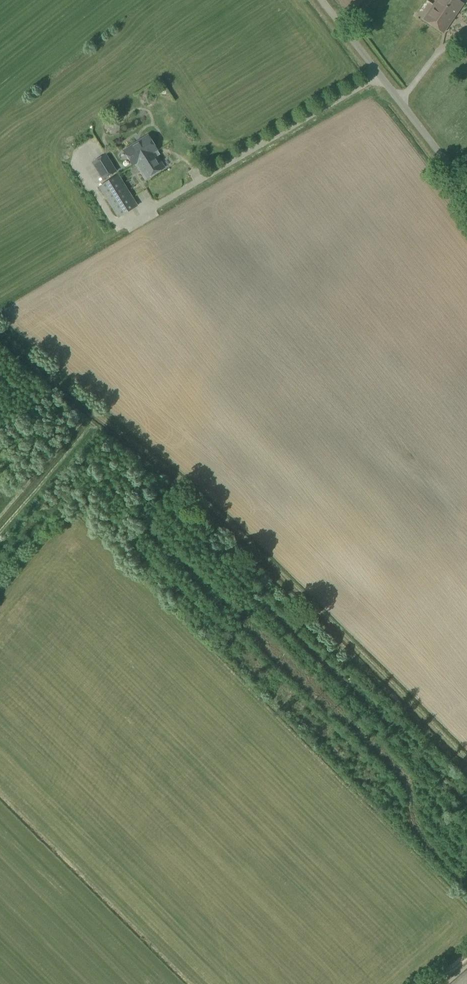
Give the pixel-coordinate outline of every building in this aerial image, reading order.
[(448,24),(462,3),(457,0),(435,0),(422,20),(442,33),(448,24)] [(148,135),(123,151),(133,166),(135,164),(145,180),(165,167),(155,152),(157,150),(148,135)] [(103,180),(116,172),(105,155),(92,163),(103,180)] [(118,217),(137,206),(118,175),(99,187),(118,217)] [(148,189),(139,194),(143,203),(153,198),(148,189)]
